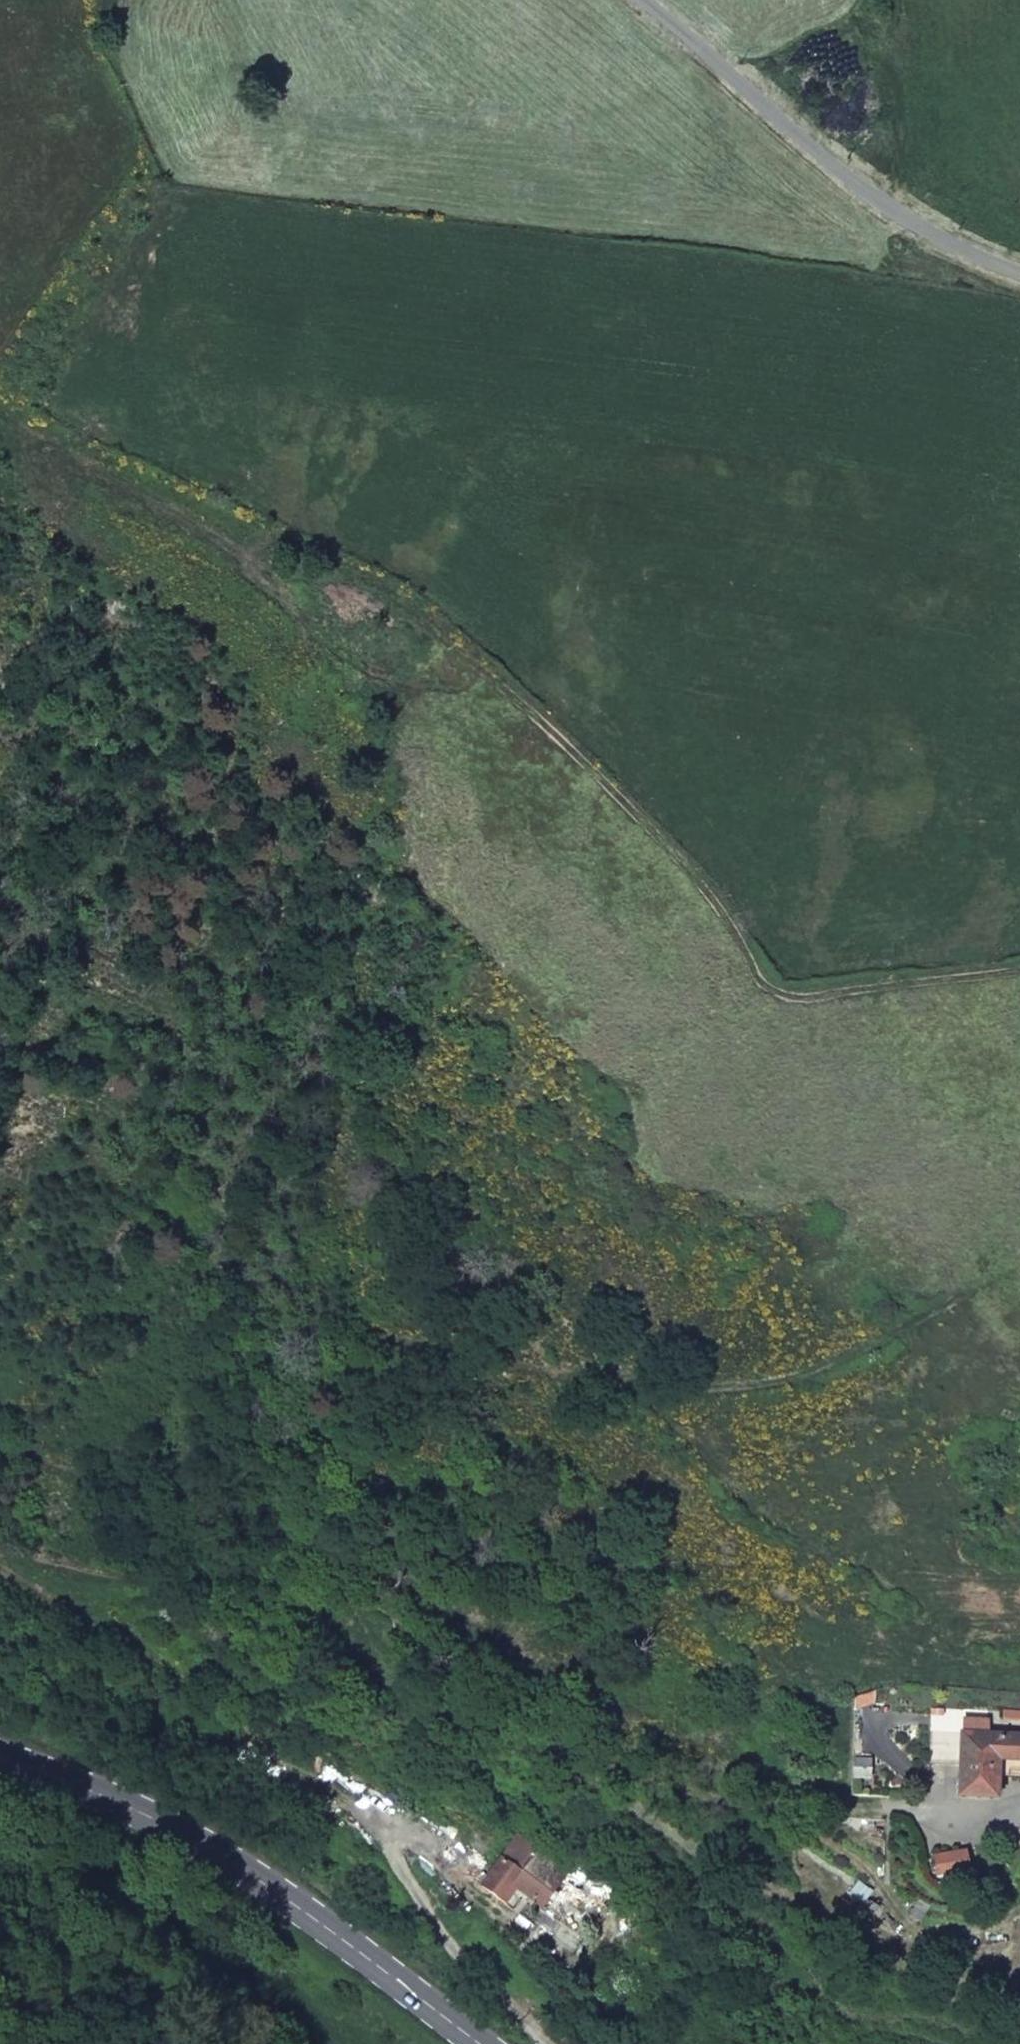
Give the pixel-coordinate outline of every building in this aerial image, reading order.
[(995,1793),(995,1757),(1019,1759),(1019,1734),(964,1729),(960,1791),(995,1793)] [(491,1868),(481,1881),(506,1898),(517,1886),(541,1904),(561,1877),(533,1858),(524,1870),(501,1853),(491,1868)] [(460,1873),(481,1881),(491,1868),(464,1855),(460,1873)]
